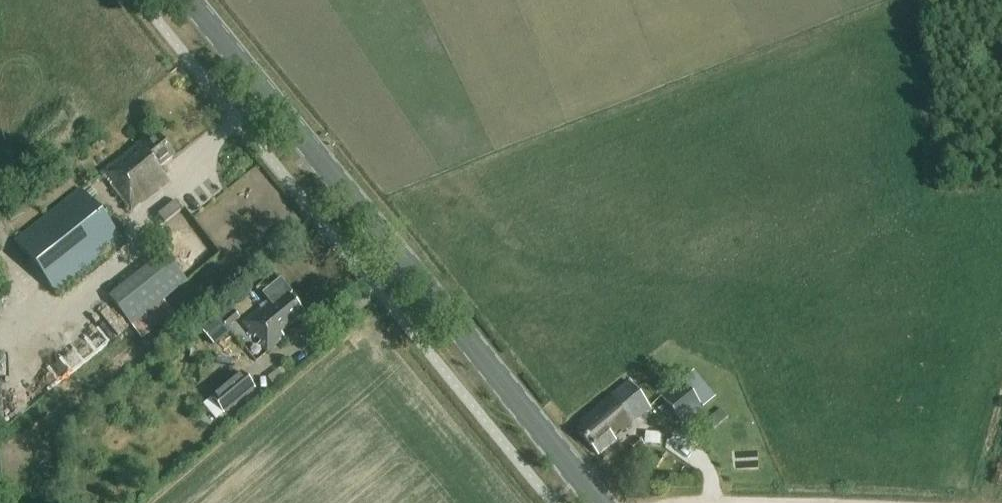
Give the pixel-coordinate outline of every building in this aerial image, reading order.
[(173,157),(153,133),(101,174),(131,212),(168,183),(158,170),(173,157)] [(122,242),(81,190),(15,243),(56,295),(122,242)] [(158,216),(165,224),(182,210),(176,202),(158,216)] [(171,315),(160,302),(187,280),(164,251),(108,297),(143,339),(171,315)] [(260,310),(243,324),(267,353),(284,339),(280,335),(304,315),(289,297),(292,294),(281,281),(264,295),(271,304),(262,312),(260,310)] [(218,345),(229,335),(214,319),(203,329),(218,345)] [(218,420),(224,414),(255,388),(242,373),(205,405),(218,420)] [(694,373),(682,383),(703,409),(716,399),(694,373)] [(683,425),(703,409),(682,383),(680,381),(660,397),(683,425)] [(620,433),(650,408),(628,382),(579,423),(583,428),(577,433),(597,457),(616,441),(612,436),(618,430),(620,433)] [(726,407),(711,417),(717,427),(733,417),(726,407)] [(636,454),(645,446),(639,439),(629,447),(636,454)]
